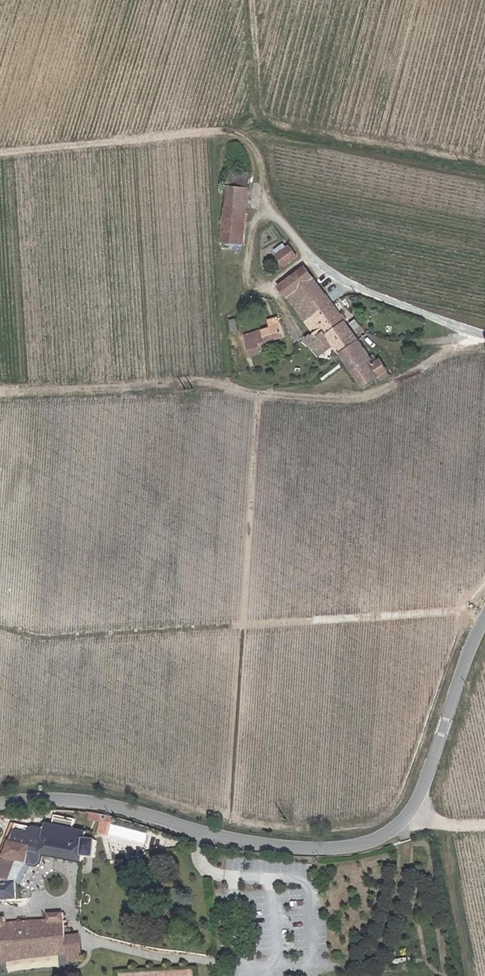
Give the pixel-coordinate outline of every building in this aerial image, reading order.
[(234,172),(230,208),(250,209),(254,175),(234,172)] [(228,217),(249,219),(250,209),(230,208),(228,217)] [(245,245),(249,219),(228,217),(225,243),(245,245)] [(288,266),(300,255),(287,240),(274,250),(288,266)] [(293,301),(308,289),(318,280),(309,269),(284,289),(293,301)] [(265,279),(257,277),(256,287),(264,288),(265,279)] [(327,330),(345,316),(318,280),(308,289),(315,299),(319,303),(312,309),(314,311),(325,327),(327,330)] [(365,358),(372,353),(345,316),(327,330),(325,327),(314,311),(312,309),(319,303),(315,299),(308,289),(293,301),(308,320),(297,329),(309,346),(317,341),(319,342),(322,340),(329,349),(332,345),(335,347),(340,343),(345,340),(347,343),(352,349),(355,346),(356,348),(357,348),(360,352),(364,357),(365,358)] [(255,296),(249,295),(247,306),(253,307),(255,296)] [(285,328),(250,338),(254,351),(289,340),(285,328)] [(340,343),(335,347),(352,369),(361,362),(365,358),(364,357),(360,352),(357,348),(356,348),(355,346),(352,349),(347,343),(345,340),(340,343)] [(361,362),(352,369),(352,370),(355,373),(375,357),(374,356),(372,353),(365,358),(361,362)] [(381,363),(375,357),(355,373),(368,390),(390,371),(383,362),(381,363)] [(90,812),(90,819),(100,820),(99,832),(111,833),(113,814),(90,812)] [(86,860),(89,844),(91,833),(54,826),(51,839),(20,835),(8,864),(27,868),(39,870),(44,856),(86,862),(86,860)] [(97,845),(89,844),(86,860),(94,861),(97,845)] [(0,884),(0,887),(19,887),(27,868),(8,864),(0,884)] [(21,902),(19,887),(0,887),(0,903),(21,902)] [(0,917),(0,924),(1,939),(0,939),(0,959),(2,959),(2,961),(80,956),(79,943),(68,939),(67,924),(7,926),(6,918),(0,917)] [(82,937),(68,939),(79,943),(80,956),(83,955),(82,937)]
